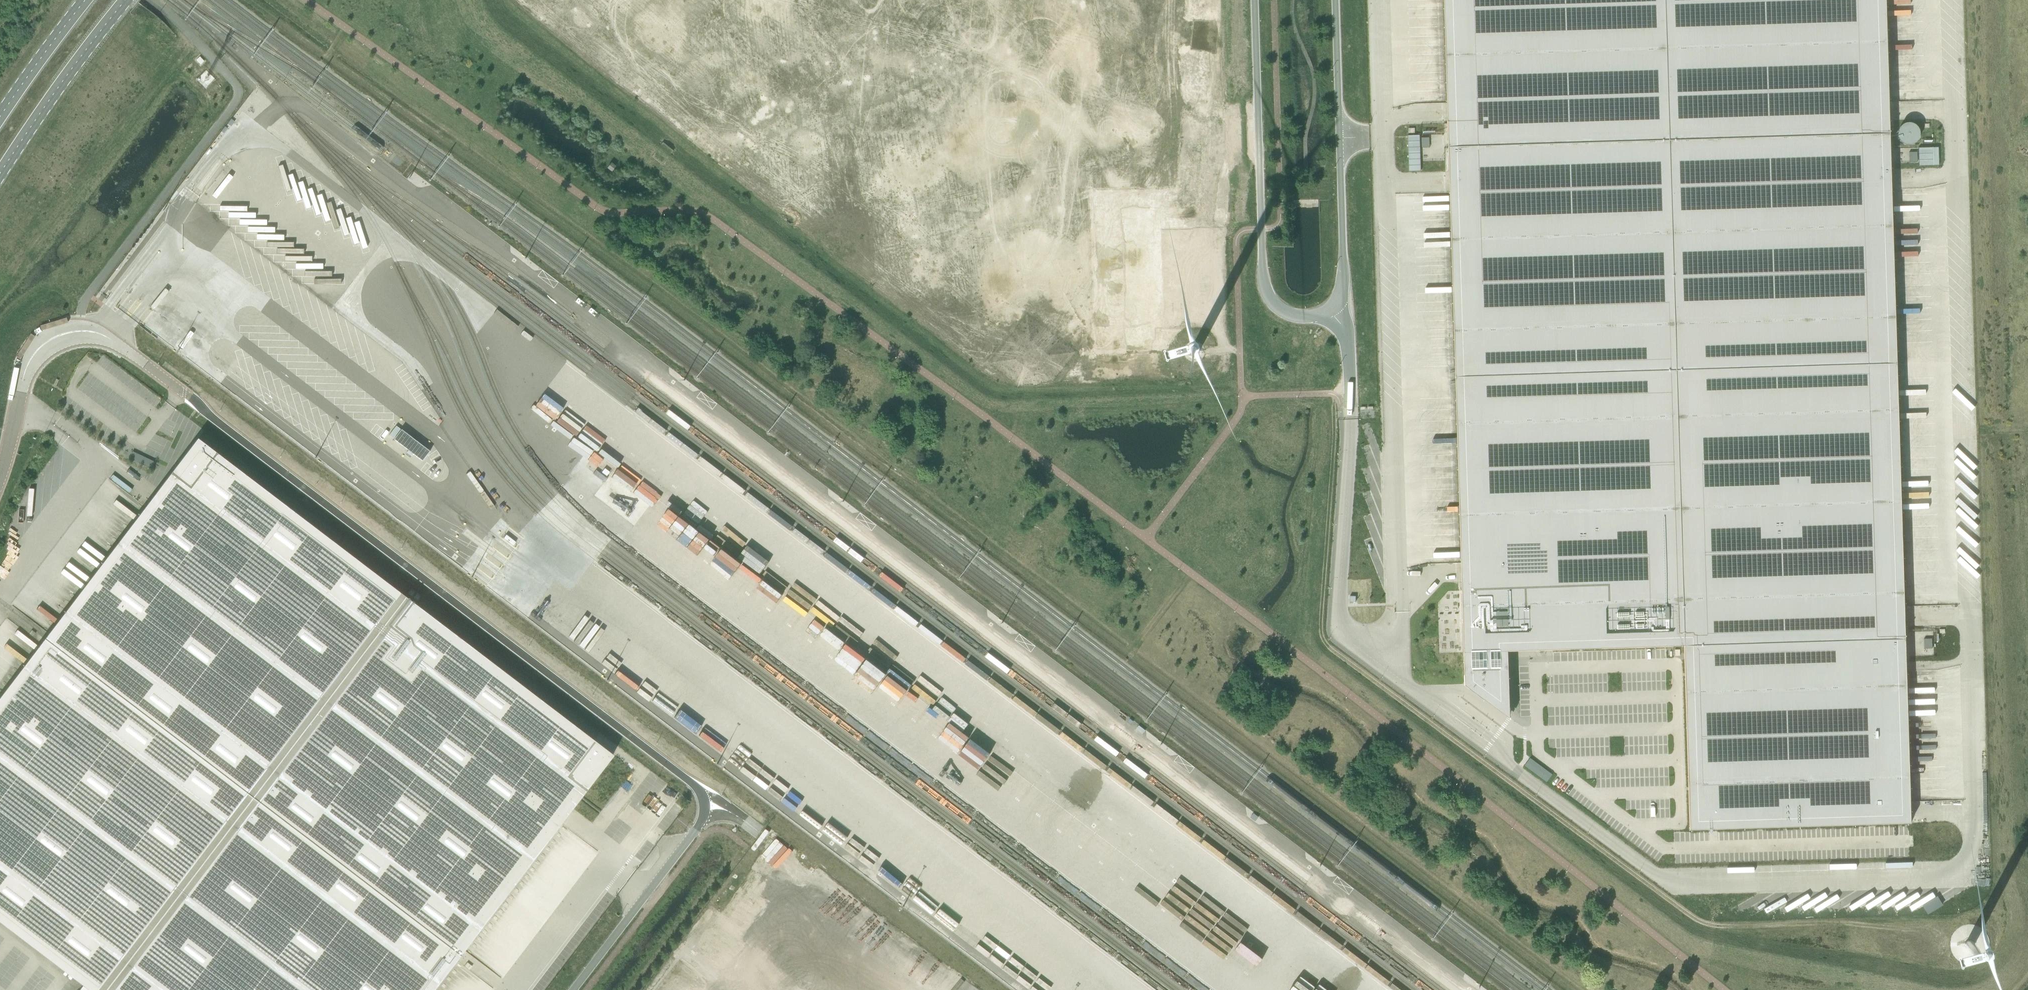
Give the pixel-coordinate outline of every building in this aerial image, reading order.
[(1505,661),(1506,661),(1506,660),(1507,660),(1507,659),(1507,658),(1507,657),(1507,656),(1506,656),(1506,655),(1505,655),(1504,651),(1508,651),(1538,650),(1539,650),(1539,651),(1540,652),(1541,652),(1542,652),(1543,652),(1543,651),(1544,651),(1544,650),(1684,646),(1689,829),(1690,829),(1910,823),(1911,823),(1911,822),(1905,639),(1905,638),(1897,364),(1897,363),(1890,134),(1886,0),(1444,0),(1449,147),(1456,376),(1456,377),(1464,651),(1464,652),(1465,652),(1465,653),(1465,666),(1464,666),(1464,667),(1465,680),(1465,682),(1509,714),(1510,715),(1510,714),(1510,713),(1509,666),(1509,665),(1505,665),(1505,661)] [(196,60),(200,65),(204,61),(200,56),(196,60)] [(1910,148),(1925,136),(1912,121),(1897,133),(1910,148)] [(1408,154),(1420,153),(1420,135),(1408,136),(1408,154)] [(1939,147),(1919,148),(1919,152),(1910,152),(1910,162),(1919,162),(1919,165),(1939,165),(1939,147)] [(386,437),(383,441),(386,444),(409,461),(411,463),(411,462),(412,464),(423,472),(430,462),(390,432),(386,437)] [(91,989),(106,989),(405,597),(198,439),(0,699),(0,921),(91,989)] [(661,497),(666,489),(642,476),(638,483),(661,497)] [(503,538),(513,546),(516,542),(506,534),(503,538)] [(760,587),(776,559),(756,547),(739,575),(760,587)] [(724,569),(734,576),(743,562),(723,549),(718,557),(728,564),(724,569)] [(106,989),(433,989),(585,790),(603,803),(612,791),(609,789),(617,778),(620,780),(630,768),(595,742),(405,597),(106,989)] [(600,645),(593,657),(612,668),(617,660),(610,656),(613,651),(600,645)] [(755,744),(763,734),(755,728),(747,738),(755,744)] [(762,784),(778,764),(761,749),(744,769),(762,784)] [(1017,766),(1022,755),(1011,750),(1009,754),(1012,755),(1009,762),(1017,766)] [(1530,758),(1525,765),(1547,781),(1553,774),(1530,758)] [(910,882),(917,874),(898,859),(891,868),(910,882)] [(1169,881),(1182,892),(1191,880),(1173,866),(1168,874),(1172,877),(1169,881)] [(1212,902),(1216,896),(1195,880),(1191,885),(1203,894),(1200,898),(1204,901),(1206,898),(1212,902)] [(946,897),(964,910),(967,907),(949,893),(946,897)] [(1208,917),(1223,929),(1226,925),(1233,929),(1239,920),(1217,904),(1208,917)]
